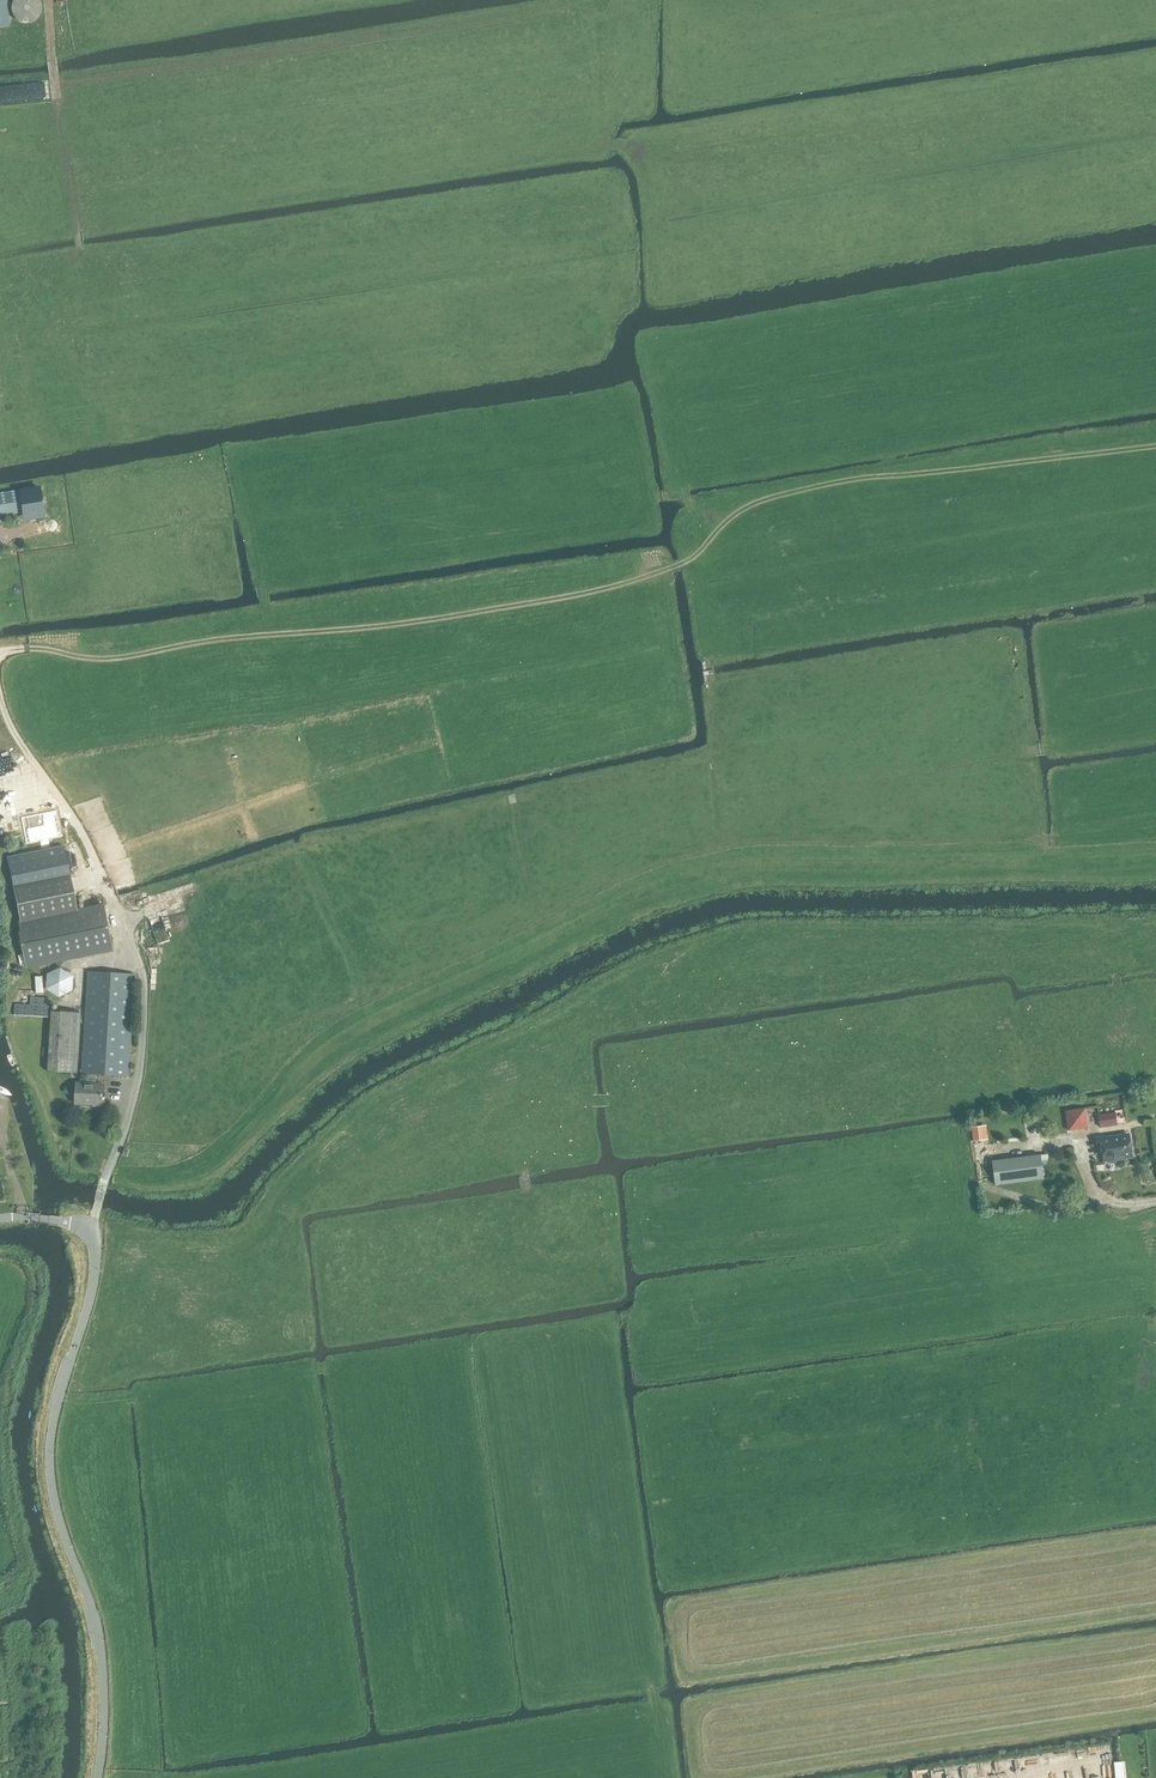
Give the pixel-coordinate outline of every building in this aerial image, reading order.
[(9,26),(7,0),(0,0),(0,27),(9,26)] [(10,8),(11,13),(14,17),(18,21),(23,23),(28,23),(33,21),(37,17),(40,13),(41,8),(40,2),(38,0),(13,0),(11,2),(10,8)] [(45,485),(26,488),(29,509),(34,508),(36,517),(50,515),(45,485)] [(29,509),(26,488),(0,492),(0,515),(29,509)] [(47,821),(23,826),(26,840),(42,837),(46,836),(51,835),(61,833),(56,810),(45,812),(47,821)] [(6,857),(19,922),(76,910),(63,845),(6,857)] [(76,910),(19,922),(28,965),(113,948),(105,905),(77,911),(76,910)] [(74,968),(47,967),(46,991),(73,992),(74,968)] [(88,970),(81,1073),(86,1073),(97,1074),(128,1076),(134,973),(88,970)] [(14,1014),(29,1015),(49,1017),(50,997),(31,995),(30,1003),(15,1003),(14,1014)] [(81,1012),(51,1010),(47,1070),(77,1072),(81,1012)] [(96,1083),(97,1074),(86,1073),(85,1082),(76,1082),(75,1102),(102,1103),(103,1083),(96,1083)] [(1087,1127),(1089,1127),(1086,1108),(1084,1109),(1084,1108),(1067,1110),(1070,1129),(1087,1127)] [(1116,1112),(1098,1115),(1100,1127),(1118,1124),(1116,1112)] [(984,1138),(983,1125),(971,1126),(973,1140),(984,1138)] [(1104,1138),(1104,1136),(1095,1137),(1096,1145),(1097,1145),(1097,1144),(1101,1144),(1103,1160),(1107,1159),(1107,1160),(1108,1162),(1110,1162),(1114,1162),(1116,1161),(1116,1159),(1116,1158),(1131,1156),(1129,1134),(1104,1138)] [(1043,1177),(1040,1153),(991,1160),(995,1184),(1043,1177)] [(1118,1194),(1122,1188),(1114,1183),(1111,1190),(1118,1194)]
